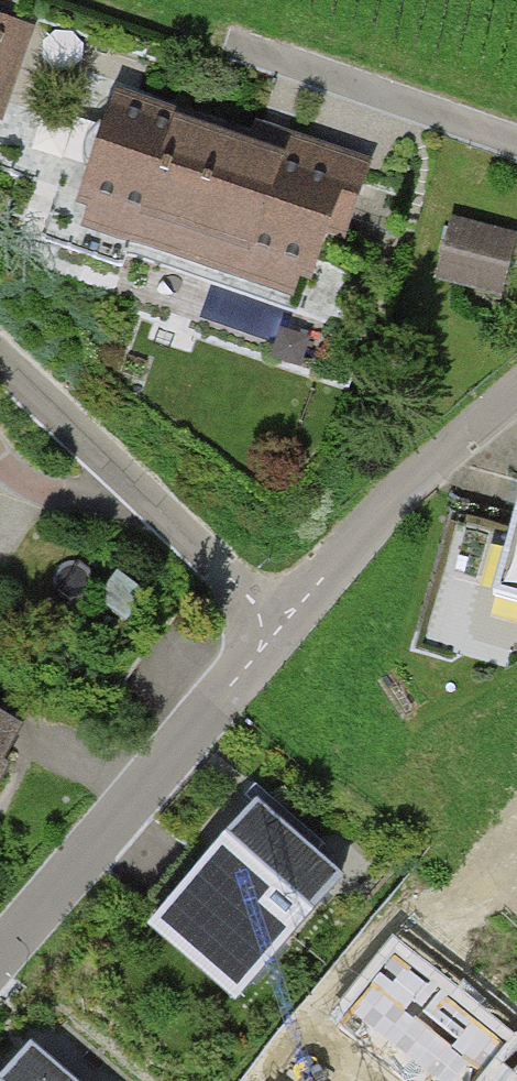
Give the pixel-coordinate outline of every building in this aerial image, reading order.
[(0,21),(0,118),(31,32),(0,21)] [(119,86),(69,226),(302,309),(328,236),(346,242),(370,174),(119,86)] [(508,298),(516,267),(516,226),(457,209),(438,278),(508,298)] [(493,605),(516,612),(516,514),(493,605)] [(11,740),(0,735),(0,761),(11,740)] [(255,813),(147,940),(236,1016),(345,889),(255,813)] [(415,1023),(374,1080),(498,1080),(415,1023)] [(32,1055),(10,1080),(62,1080),(32,1055)]
